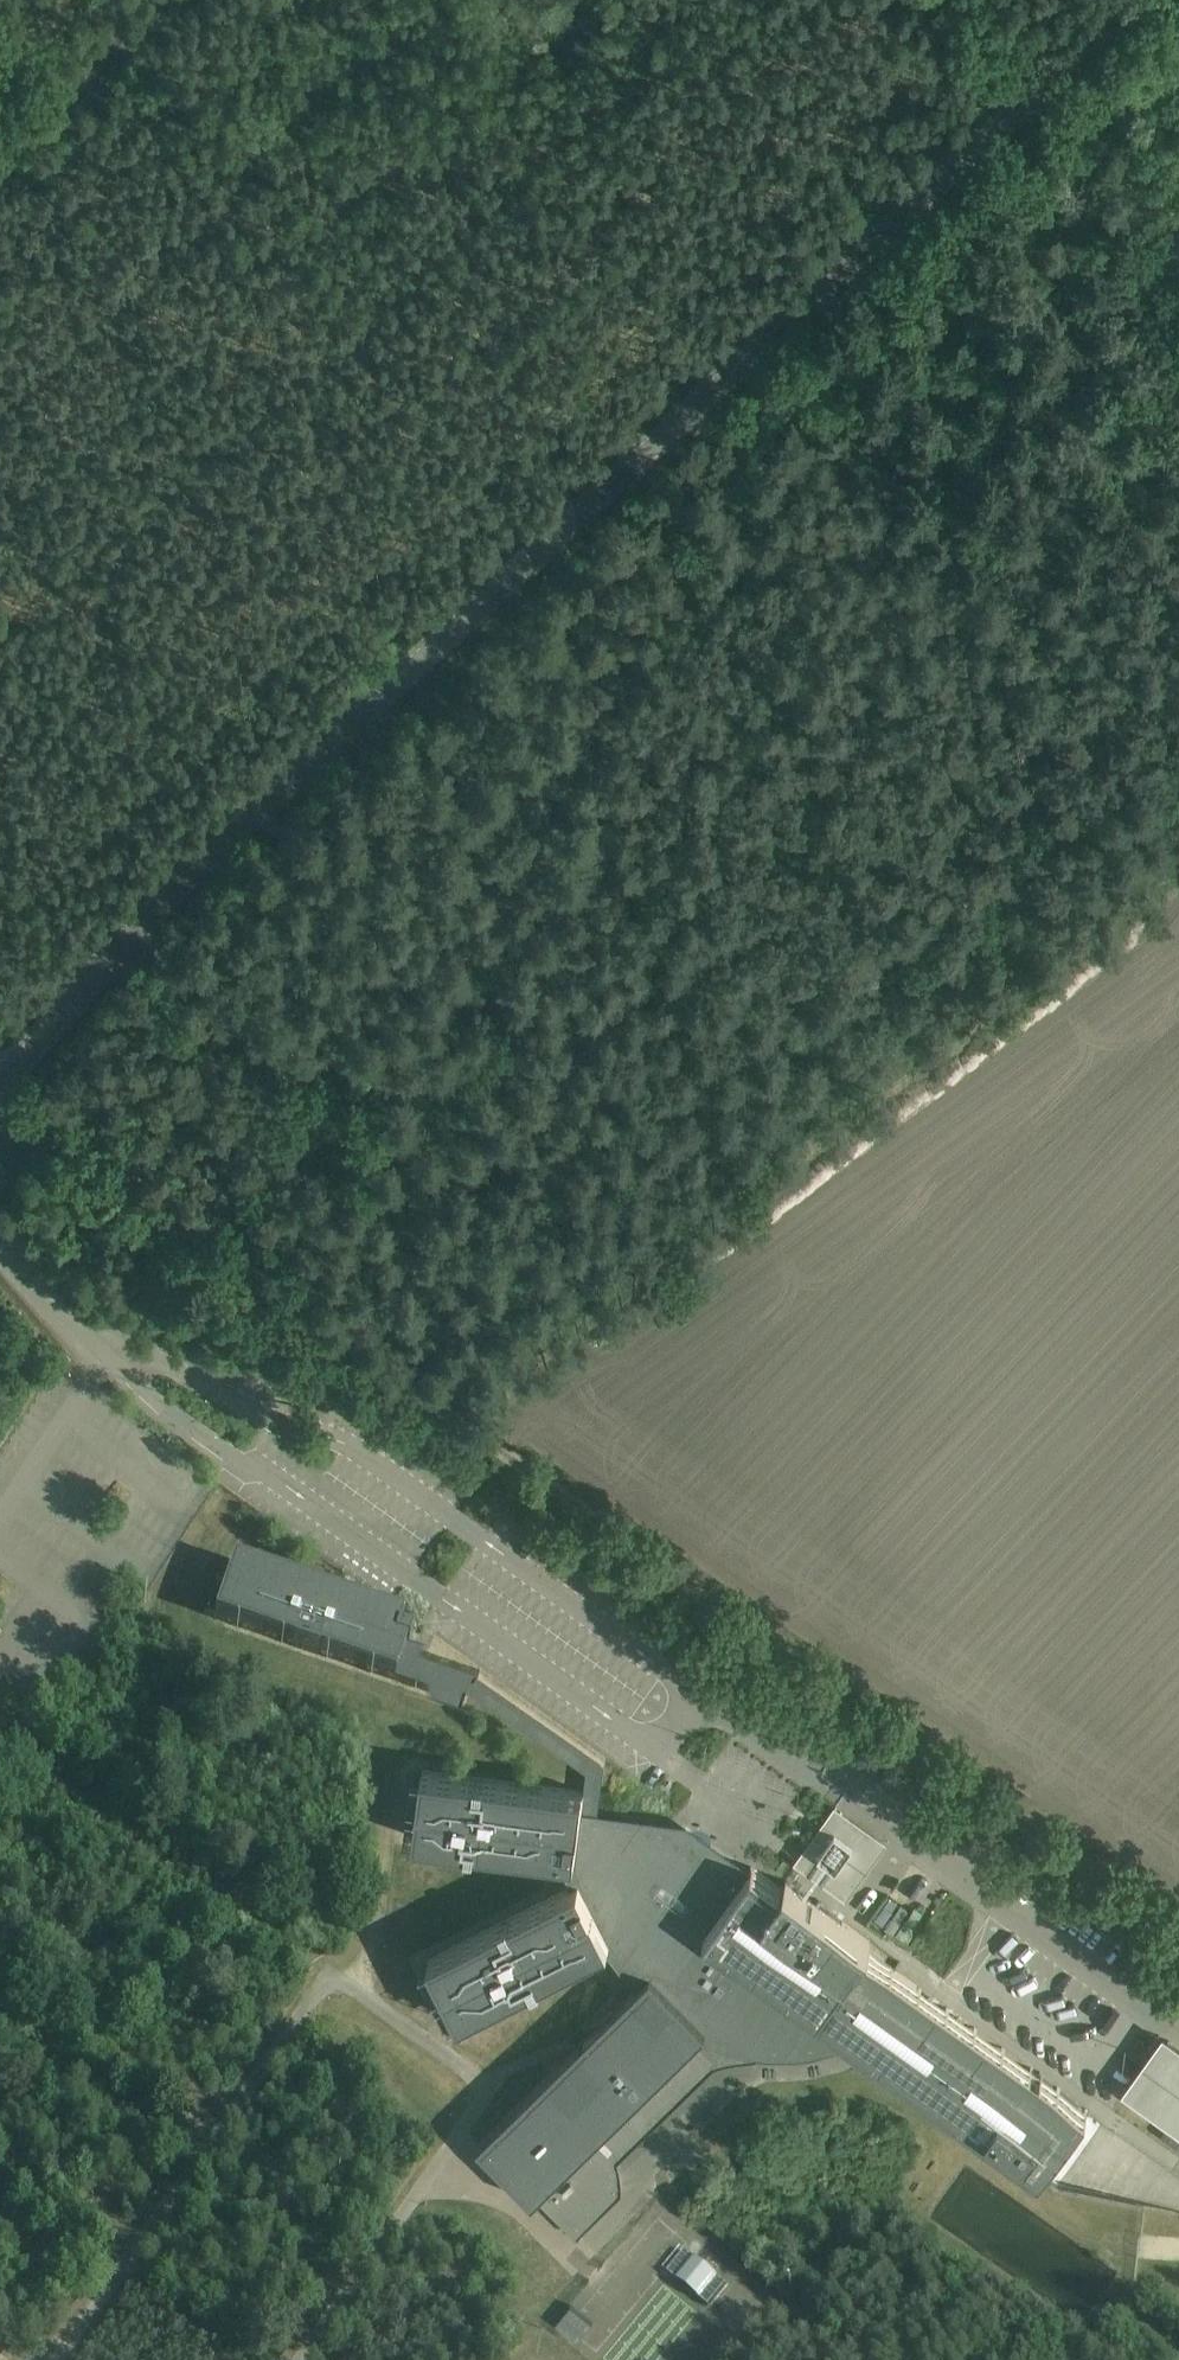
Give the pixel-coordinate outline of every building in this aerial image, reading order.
[(576,2049),(478,2145),(533,2202),(701,2037),(725,2049),(750,2056),(777,2059),(803,2058),(829,2052),(853,2043),(877,2027),(888,2018),(899,2008),(918,1986),(867,1950),(872,1943),(791,1885),(787,1882),(782,1889),(753,1868),(746,1879),(704,1849),(705,1844),(702,1840),(698,1839),(694,1841),(671,1825),(599,1815),(605,1763),(477,1675),(479,1671),(409,1646),(412,1637),(400,1632),(404,1619),(389,1614),(235,1561),(214,1618),(463,1703),(468,1689),(587,1772),(584,1792),(423,1771),(422,1772),(414,1771),(405,1835),(414,1836),(414,1838),(559,1857),(570,1888),(429,1960),(429,1961),(422,1965),(451,2023),(458,2019),(459,2021),(604,1948),(638,1989),(576,2049)] [(888,1843),(836,1805),(794,1862),(803,1868),(846,1900),(888,1843)] [(1049,2164),(1088,2109),(918,1986),(899,2008),(888,2018),(877,2027),(853,2043),(873,2057),(1040,2176),(1049,2164)] [(1123,2092),(1136,2102),(1178,2133),(1178,2045),(1164,2034),(1123,2092)] [(677,2280),(696,2295),(713,2274),(694,2258),(677,2280)]
